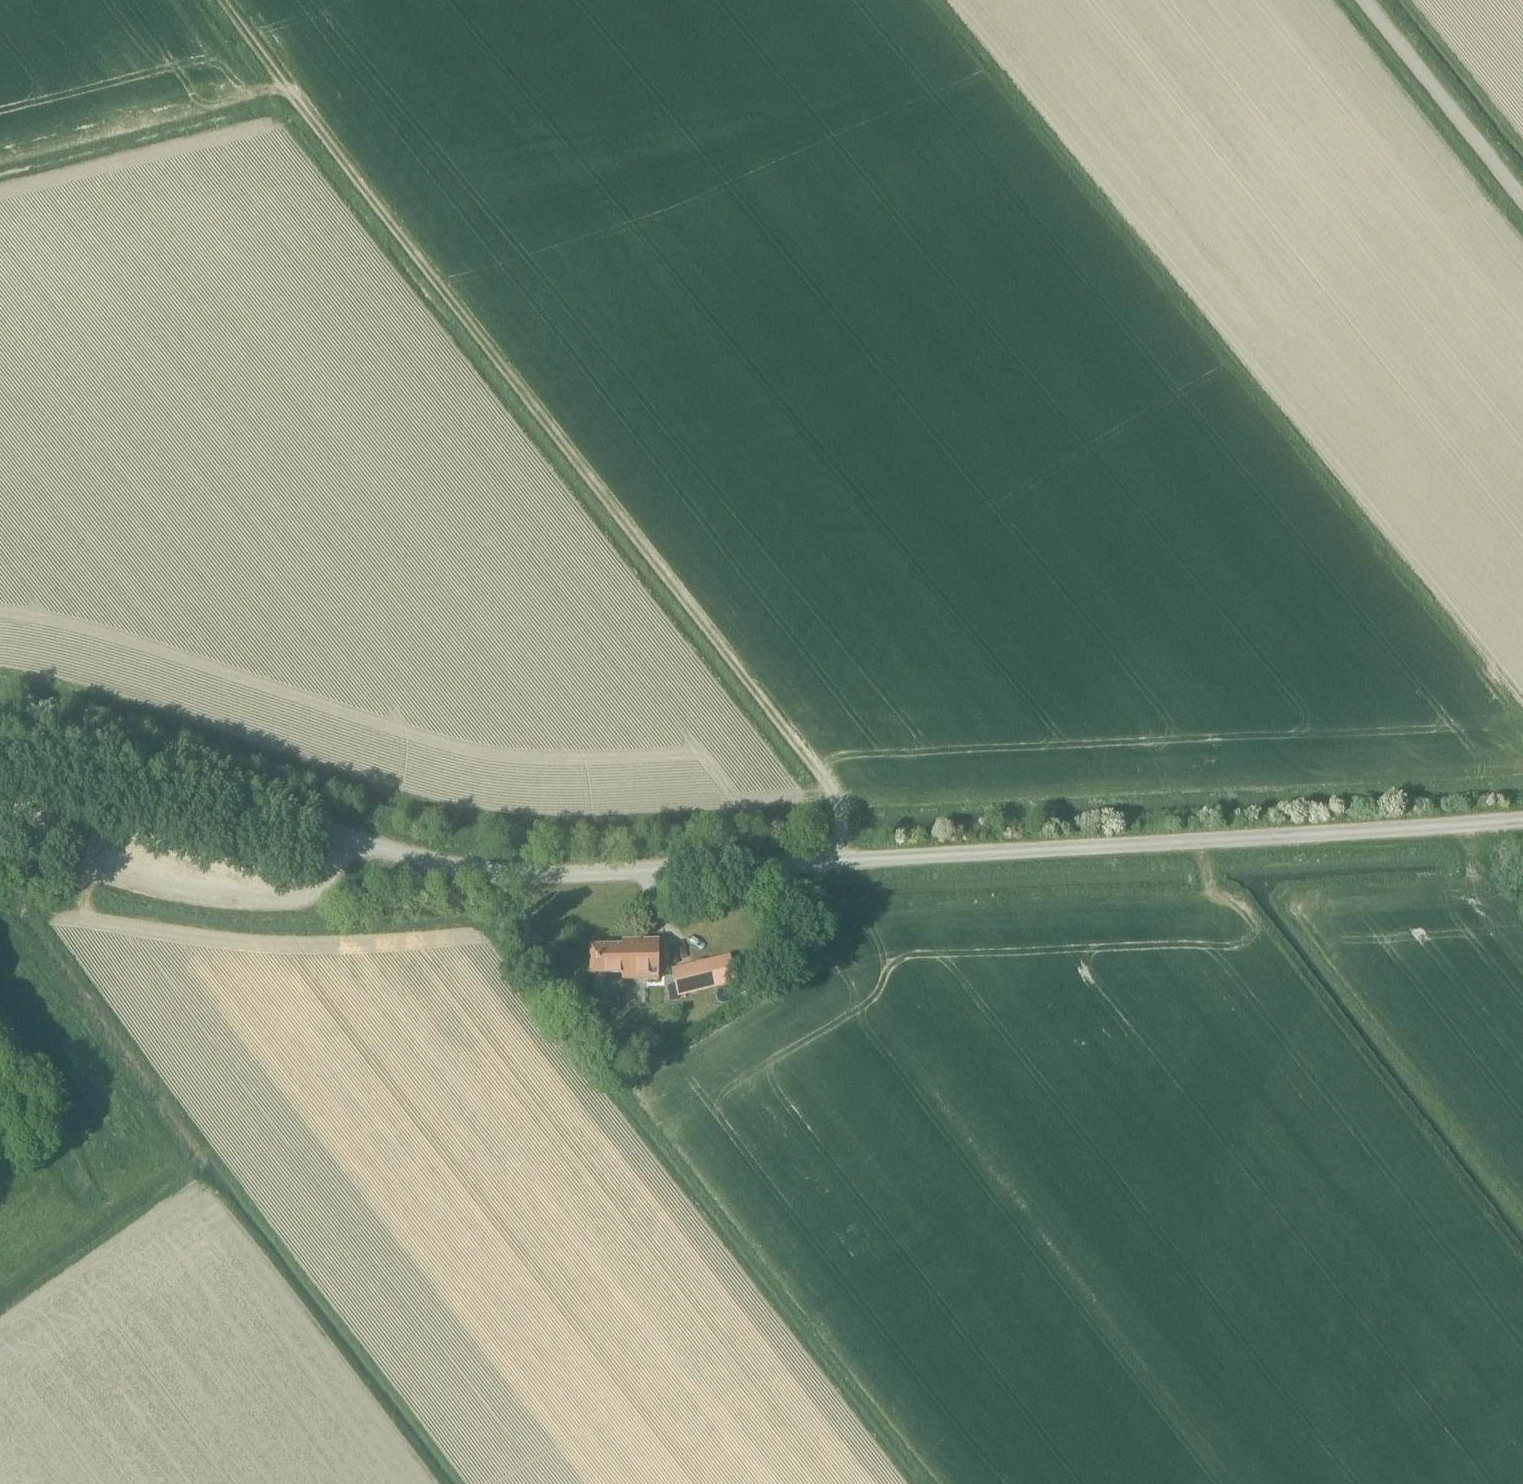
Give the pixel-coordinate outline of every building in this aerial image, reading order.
[(627,979),(657,979),(657,942),(623,943),(623,947),(590,948),(592,975),(627,974),(627,979)] [(677,995),(735,982),(730,958),(672,971),(677,995)]
